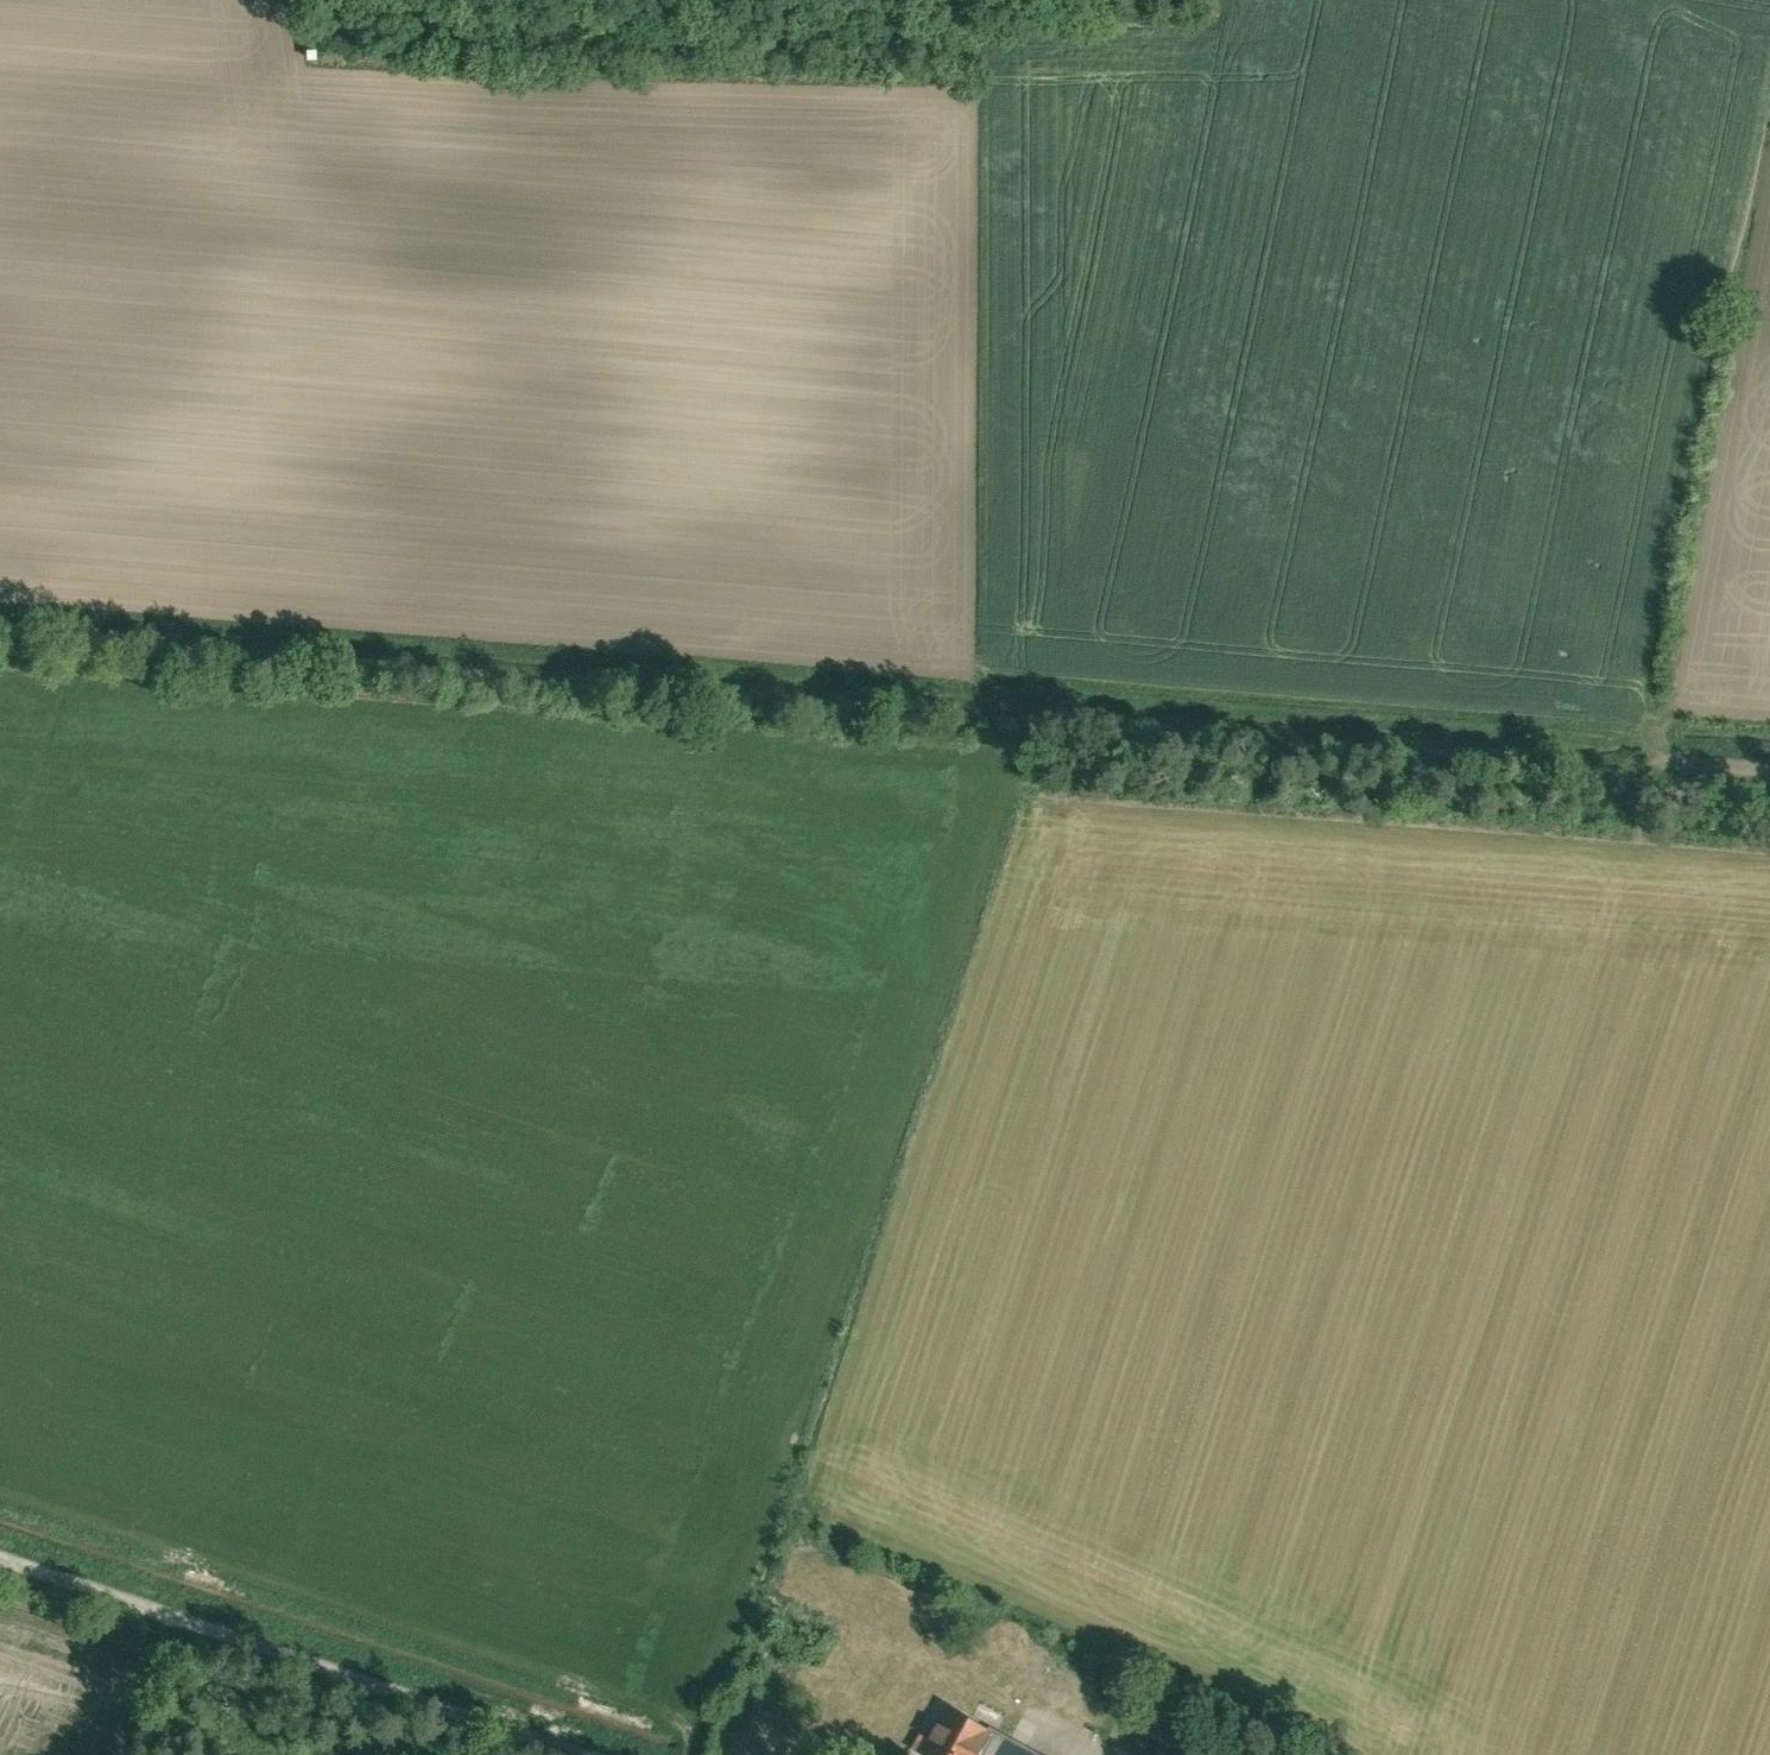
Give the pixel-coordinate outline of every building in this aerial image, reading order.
[(952,1711),(928,1754),(1031,1754),(995,1735),(971,1722),(952,1711)]
